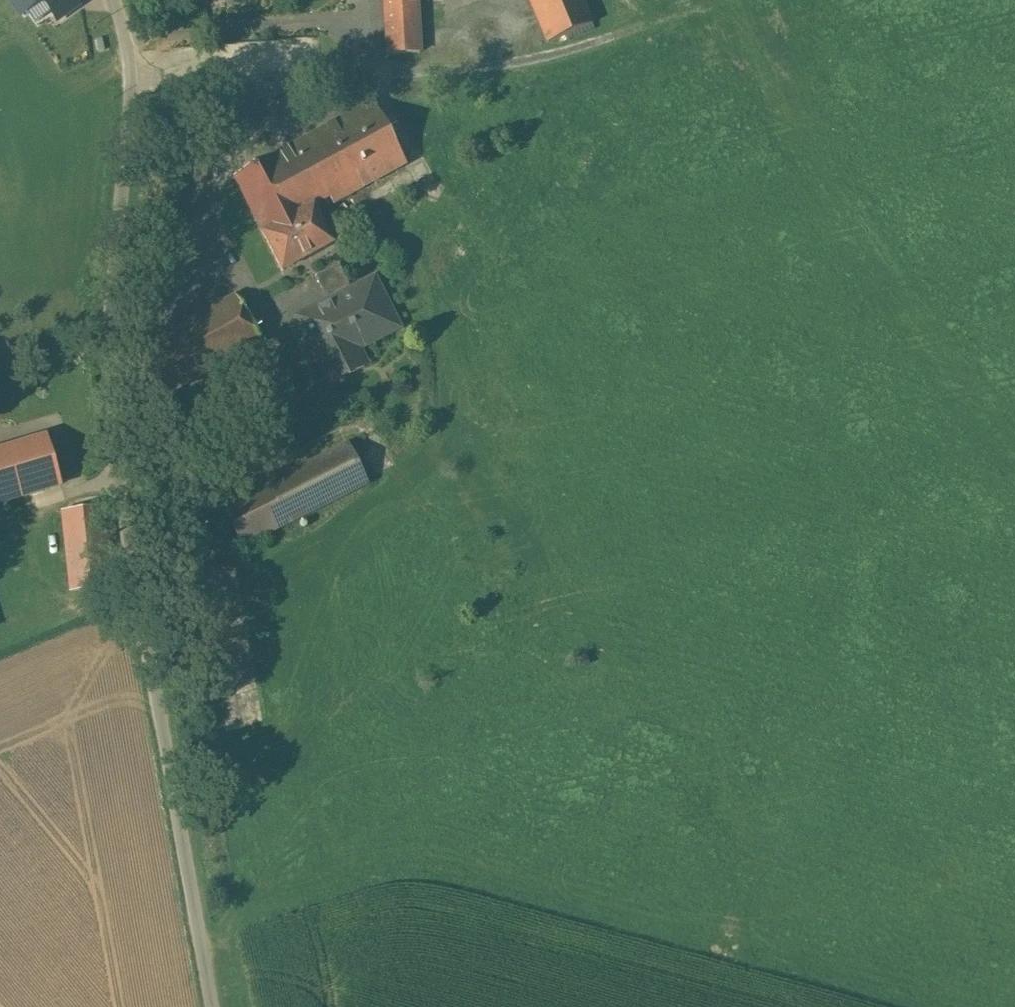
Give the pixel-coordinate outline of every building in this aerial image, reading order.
[(20,14),(26,10),(39,0),(11,0),(20,14)] [(52,11),(44,0),(39,0),(26,10),(35,23),(52,11)] [(52,11),(58,19),(78,5),(74,0),(44,0),(52,11)] [(417,0),(385,0),(388,54),(420,52),(419,37),(417,0)] [(549,42),(593,24),(583,0),(531,0),(549,42)] [(394,174),(364,108),(224,170),(271,276),(324,252),(306,213),(394,174)] [(403,326),(375,271),(351,283),(340,261),(314,274),(326,297),(293,314),(328,383),(368,362),(360,348),(403,326)] [(261,342),(235,296),(134,352),(160,398),(261,342)] [(47,434),(0,448),(0,506),(63,487),(47,434)] [(370,485),(348,441),(223,503),(244,547),(370,485)] [(60,510),(67,593),(117,588),(110,506),(60,510)]
